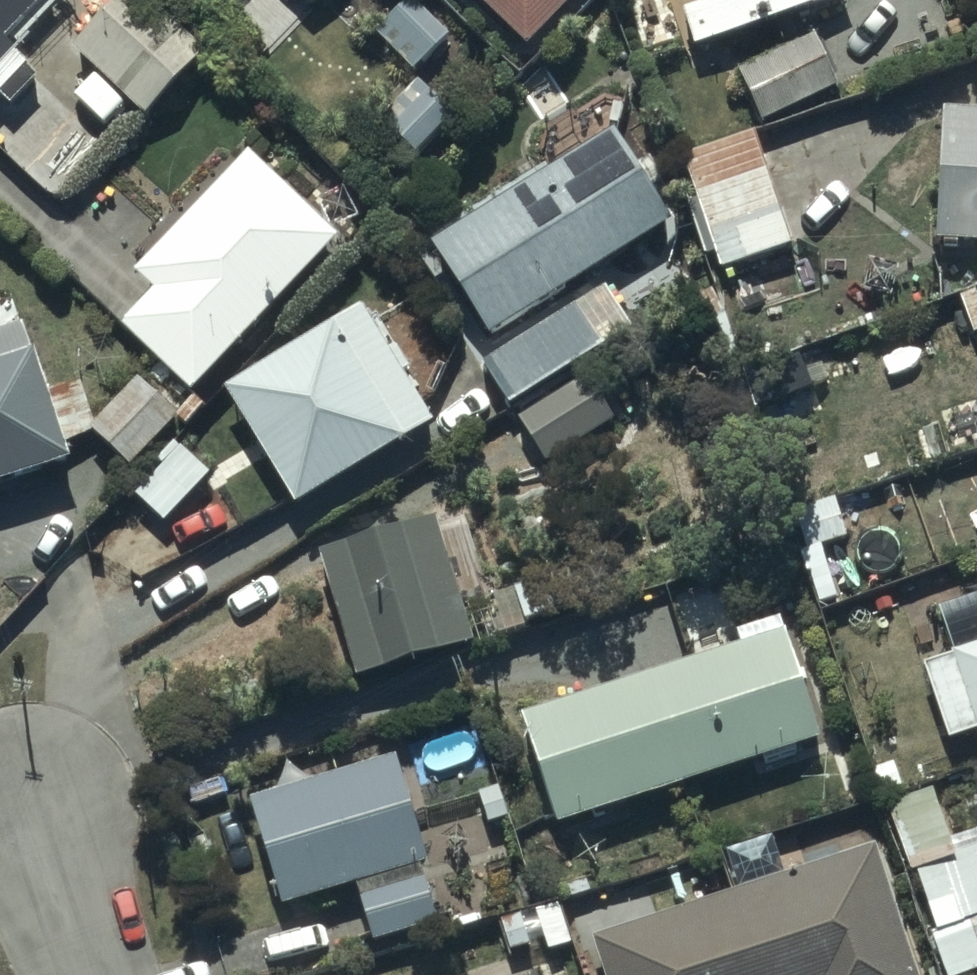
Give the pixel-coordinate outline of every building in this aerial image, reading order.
[(15,58),(2,46),(46,0),(0,0),(0,74),(15,58)] [(70,58),(144,128),(205,63),(137,0),(125,0),(70,58)] [(305,15),(319,0),(290,0),(305,15)] [(374,23),(392,0),(344,0),(374,23)] [(400,0),(367,35),(410,75),(442,39),(400,0)] [(519,53),(571,0),(465,0),(519,53)] [(628,9),(639,0),(621,0),(628,9)] [(839,0),(708,0),(712,10),(682,19),(693,55),(769,27),(775,43),(845,16),(839,0)] [(815,45),(736,80),(759,133),(838,98),(815,45)] [(451,123),(410,83),(371,124),(412,163),(451,123)] [(945,106),(941,232),(976,233),(976,107),(945,106)] [(669,236),(608,137),(422,251),(483,350),(669,236)] [(789,257),(751,143),(679,167),(717,280),(789,257)] [(334,247),(246,163),(133,282),(156,303),(122,338),(188,401),(334,247)] [(607,287),(480,369),(505,408),(633,326),(607,287)] [(956,297),(961,315),(957,316),(964,340),(976,335),(976,290),(956,297)] [(358,317),(222,398),(291,515),(427,434),(358,317)] [(0,338),(0,491),(66,470),(23,331),(0,338)] [(572,383),(508,425),(534,467),(601,427),(572,383)] [(178,425),(137,391),(93,444),(134,478),(178,425)] [(206,474),(177,447),(130,497),(160,523),(206,474)] [(436,529),(317,562),(352,685),(471,652),(436,529)] [(581,567),(507,590),(518,625),(592,602),(581,567)] [(814,744),(779,642),(514,726),(548,828),(814,744)] [(926,673),(951,745),(974,740),(976,750),(976,655),(926,673)] [(391,761),(247,805),(279,911),(420,868),(391,761)] [(934,797),(889,811),(910,880),(956,866),(934,797)] [(586,928),(601,974),(916,974),(872,837),(586,928)] [(416,884),(353,904),(366,950),(429,931),(416,884)] [(932,945),(943,974),(976,974),(976,929),(932,945)]
